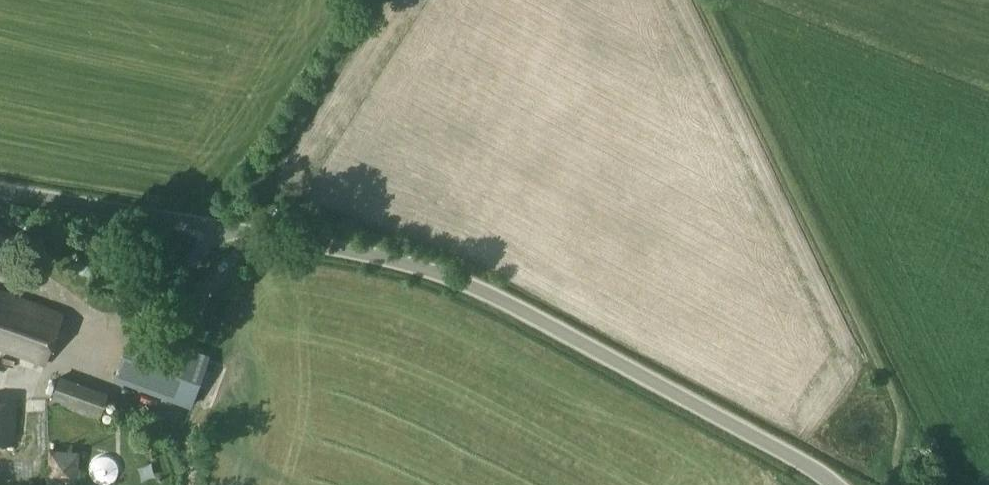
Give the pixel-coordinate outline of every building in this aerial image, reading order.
[(23,252),(30,237),(0,223),(0,242),(23,252)] [(44,365),(64,311),(0,287),(0,350),(44,365)] [(191,406),(210,354),(134,326),(114,378),(191,406)] [(107,392),(60,376),(51,402),(99,418),(107,392)] [(15,444),(17,400),(0,399),(0,444),(15,444)] [(81,444),(44,443),(40,475),(74,477),(81,444)]
